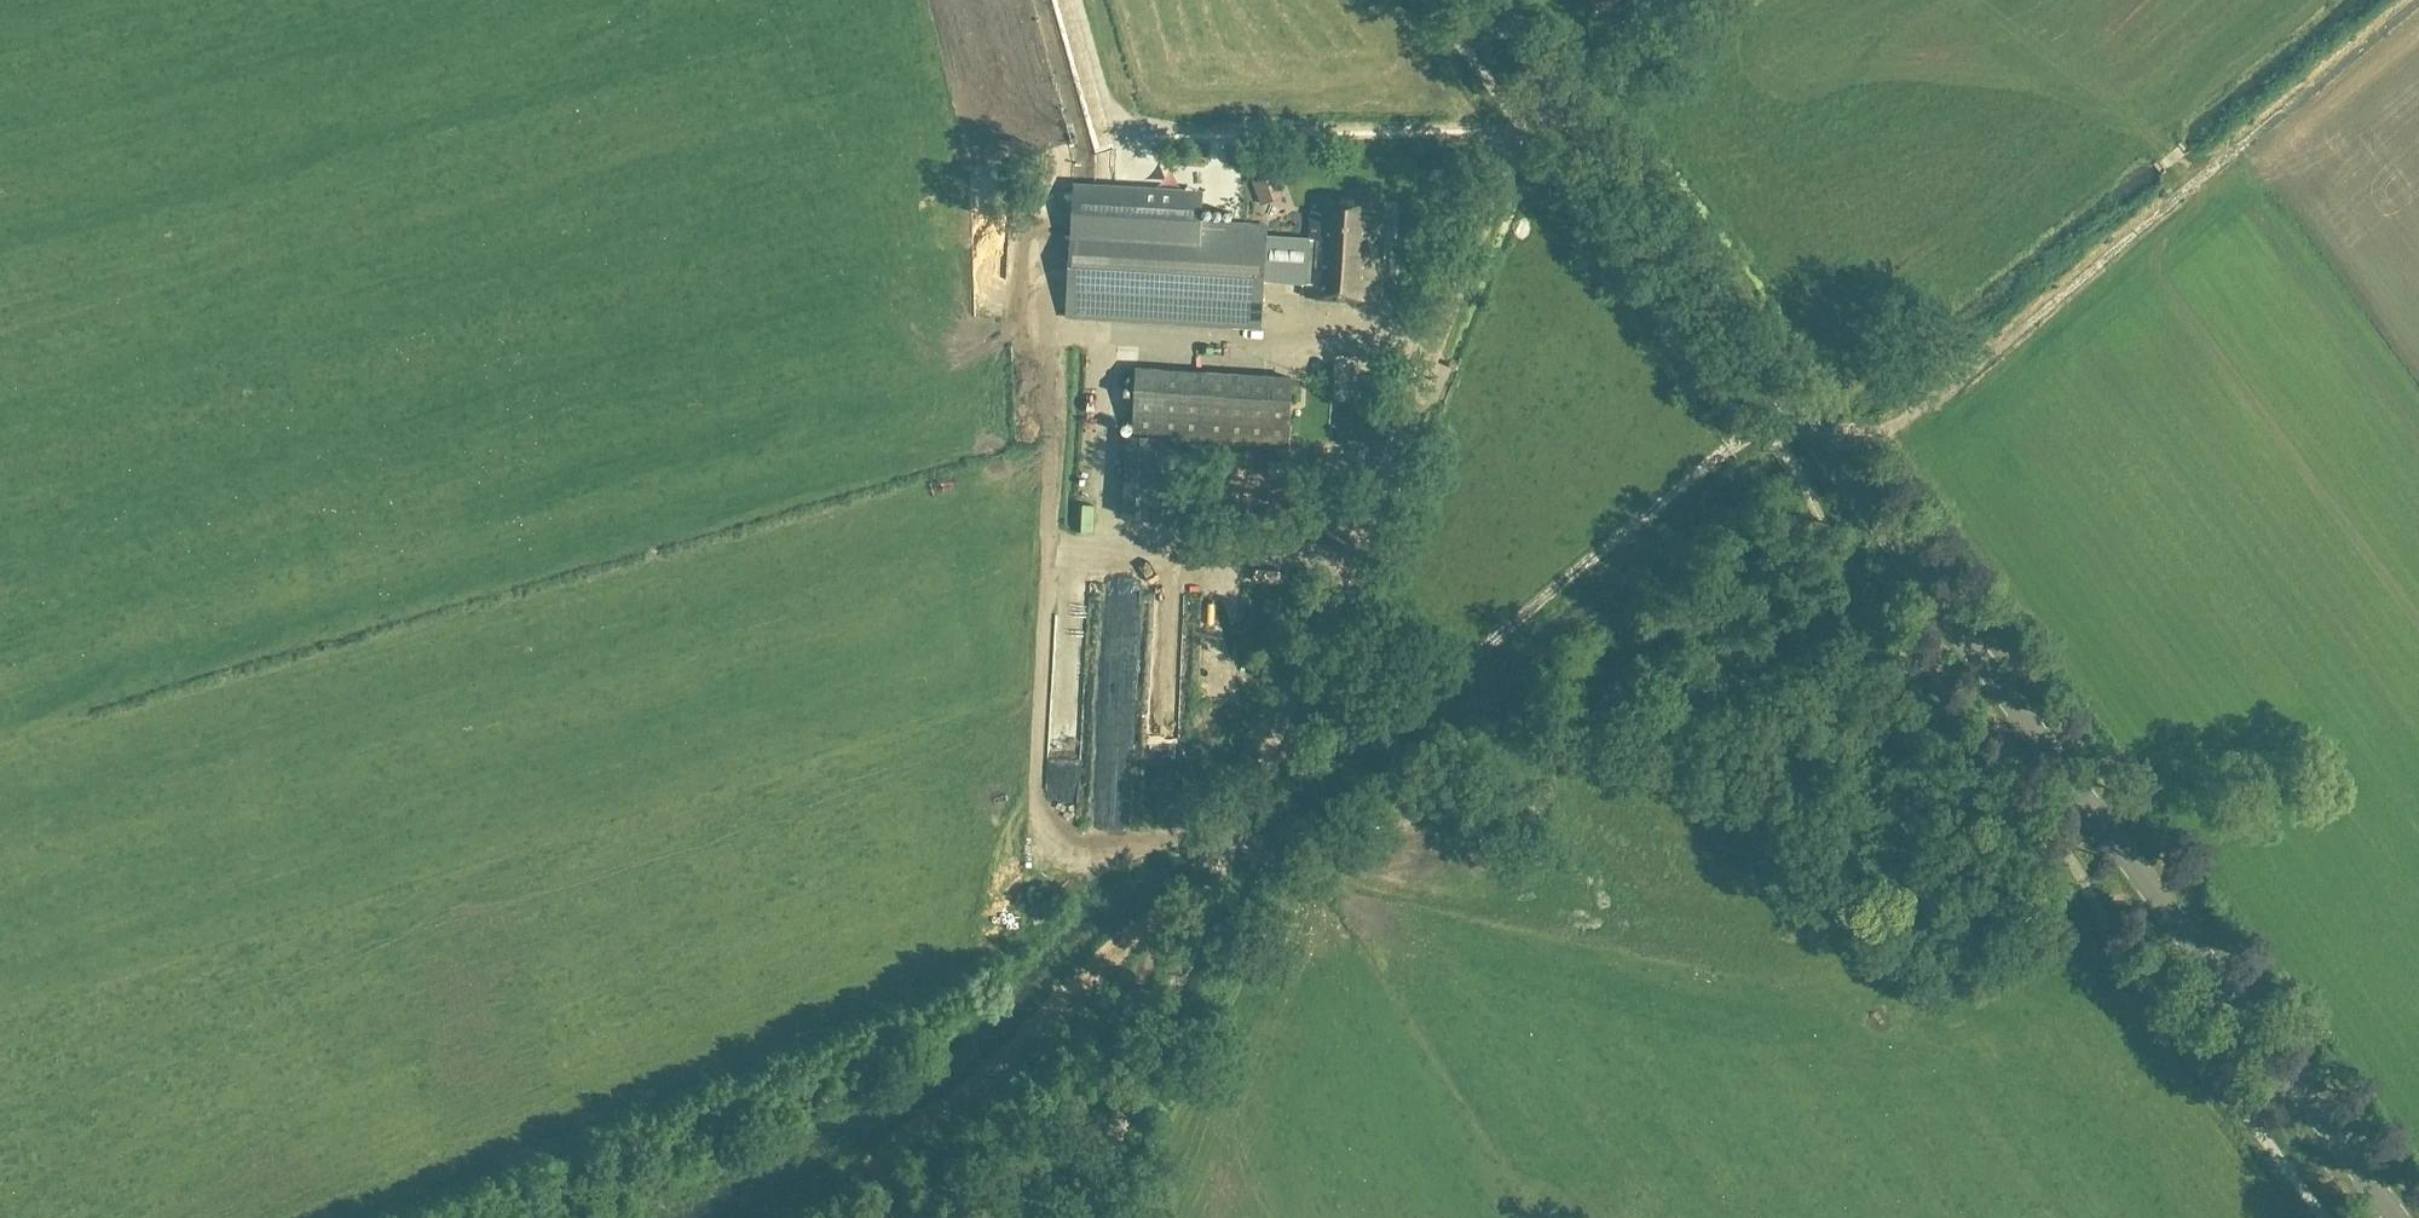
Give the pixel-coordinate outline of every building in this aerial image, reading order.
[(1600,11),(1616,0),(1592,0),(1600,11)] [(1721,9),(1713,14),(1717,20),(1725,15),(1721,9)] [(1248,166),(1253,180),(1274,172),(1269,158),(1248,166)] [(1314,196),(1311,238),(1308,276),(1307,296),(1374,301),(1382,201),(1314,196)] [(1308,276),(1311,238),(1266,235),(1267,224),(1073,213),(1067,315),(1261,326),(1264,273),(1308,276)] [(1138,367),(1134,435),(1288,444),(1292,377),(1138,367)]
